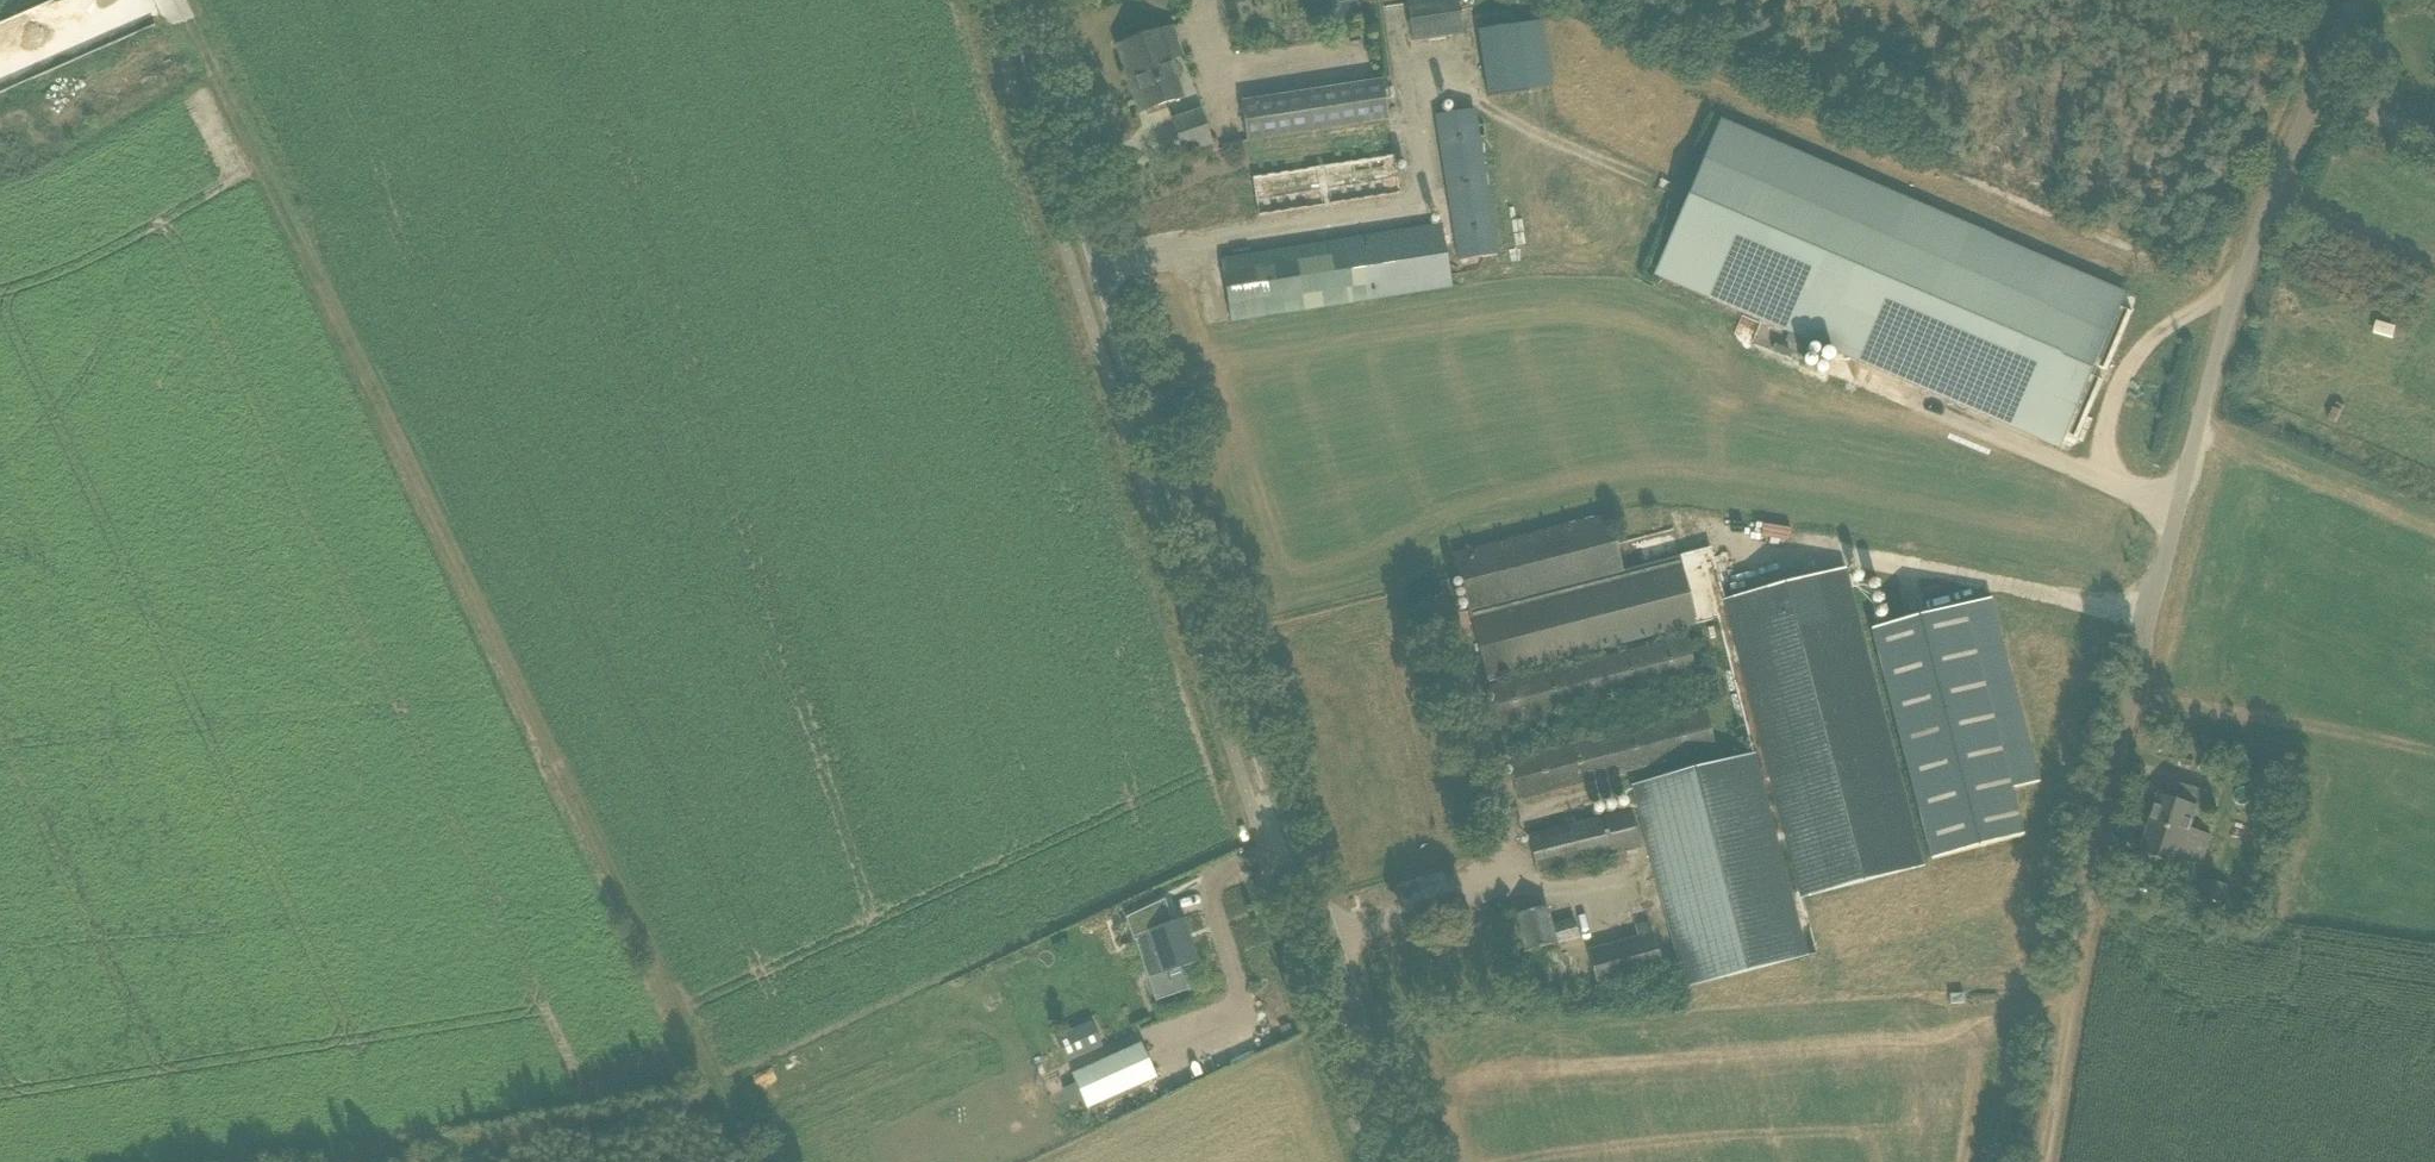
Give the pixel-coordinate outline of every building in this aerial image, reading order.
[(0,19),(0,50),(3,49),(7,60),(26,53),(28,60),(155,13),(150,0),(52,0),(0,19)] [(1464,34),(1459,0),(1430,0),(1409,3),(1415,41),(1464,34)] [(1493,98),(1530,92),(1519,26),(1482,32),(1493,98)] [(1175,28),(1118,47),(1126,71),(1133,69),(1146,109),(1182,97),(1168,55),(1183,51),(1175,28)] [(1248,140),(1391,120),(1385,82),(1243,101),(1248,140)] [(1186,150),(1213,142),(1202,110),(1176,119),(1186,150)] [(1461,262),(1494,256),(1499,256),(1477,110),(1439,116),(1461,262)] [(1728,123),(1661,279),(2058,450),(2063,438),(2076,444),(2103,381),(2088,374),(2092,364),(2107,370),(2132,312),(2117,306),(2123,291),(1728,123)] [(1399,158),(1257,172),(1261,209),(1403,194),(1399,158)] [(1231,321),(1254,317),(1453,287),(1444,226),(1249,255),(1248,250),(1241,251),(1241,252),(1232,254),(1233,258),(1221,260),(1231,321)] [(1926,865),(1845,566),(1725,598),(1711,547),(1678,556),(1621,570),(1607,515),(1455,554),(1487,678),(1489,677),(1490,681),(1717,619),(1752,752),(1629,786),(1684,990),(1814,955),(1799,899),(1926,865)] [(2038,782),(1990,599),(1871,630),(1931,858),(2023,835),(2011,789),(2038,782)] [(1684,639),(1490,688),(1499,725),(1693,676),(1684,639)] [(1702,713),(1509,762),(1518,799),(1712,750),(1702,713)] [(2189,829),(2196,806),(2160,795),(2142,854),(2199,872),(2211,835),(2189,829)] [(1639,849),(1629,809),(1527,836),(1537,875),(1639,849)] [(2206,879),(2201,893),(2222,900),(2227,885),(2206,879)] [(1551,926),(1546,907),(1516,915),(1525,952),(1579,938),(1574,920),(1551,926)] [(1162,974),(1148,979),(1155,1001),(1191,989),(1183,967),(1196,963),(1182,921),(1159,929),(1148,933),(1162,974)] [(1653,935),(1588,952),(1595,979),(1660,962),(1653,935)] [(1095,1031),(1059,1047),(1066,1063),(1102,1047),(1095,1031)] [(1141,1044),(1071,1075),(1086,1109),(1156,1077),(1141,1044)]
